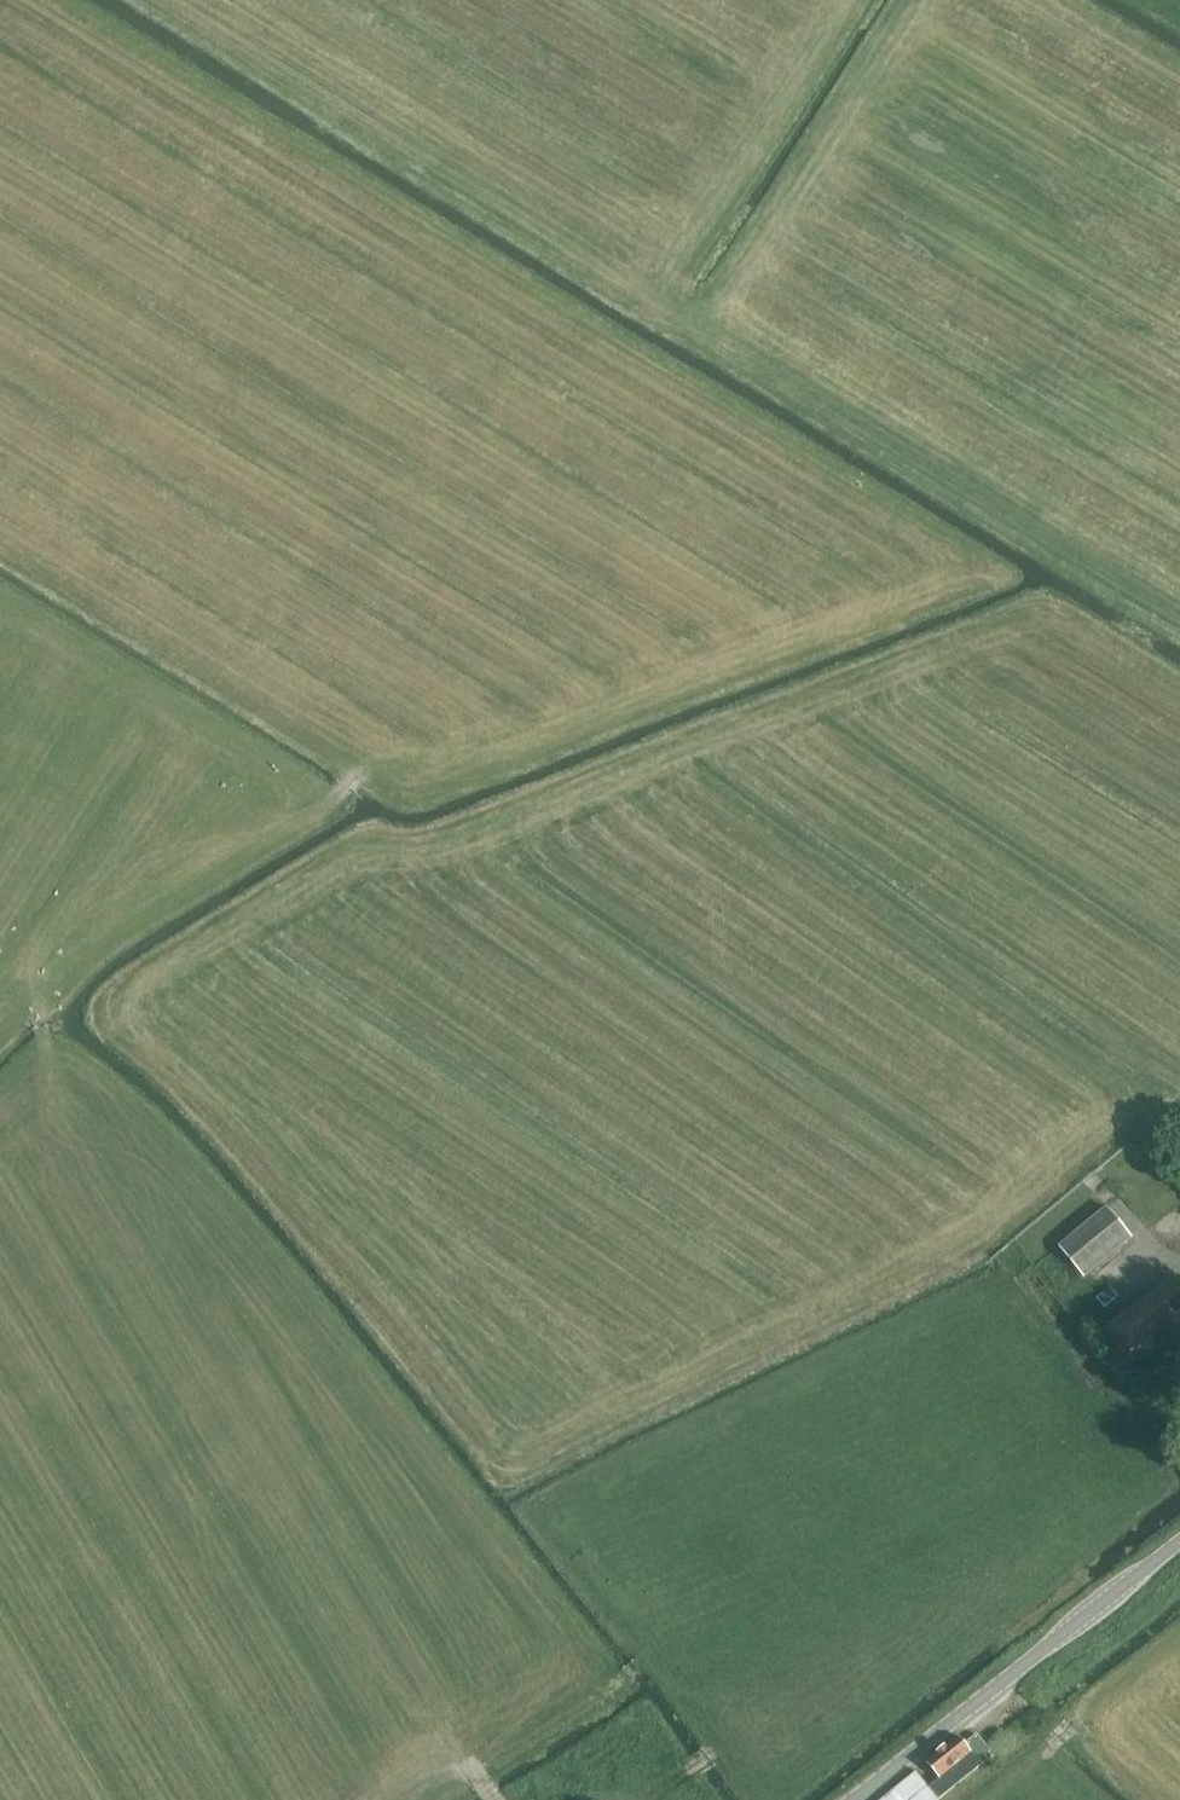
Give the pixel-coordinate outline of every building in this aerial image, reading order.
[(1085,1280),(1135,1239),(1108,1207),(1059,1248),(1085,1280)] [(1175,1275),(1104,1330),(1131,1364),(1163,1339),(1179,1360),(1179,1282),(1175,1275)] [(1106,1310),(1120,1297),(1111,1286),(1097,1298),(1106,1310)] [(994,1755),(979,1736),(967,1744),(961,1736),(927,1764),(940,1779),(929,1787),(918,1771),(882,1799),(938,1799),(939,1799),(943,1799),(984,1766),(982,1765),(994,1755)]
